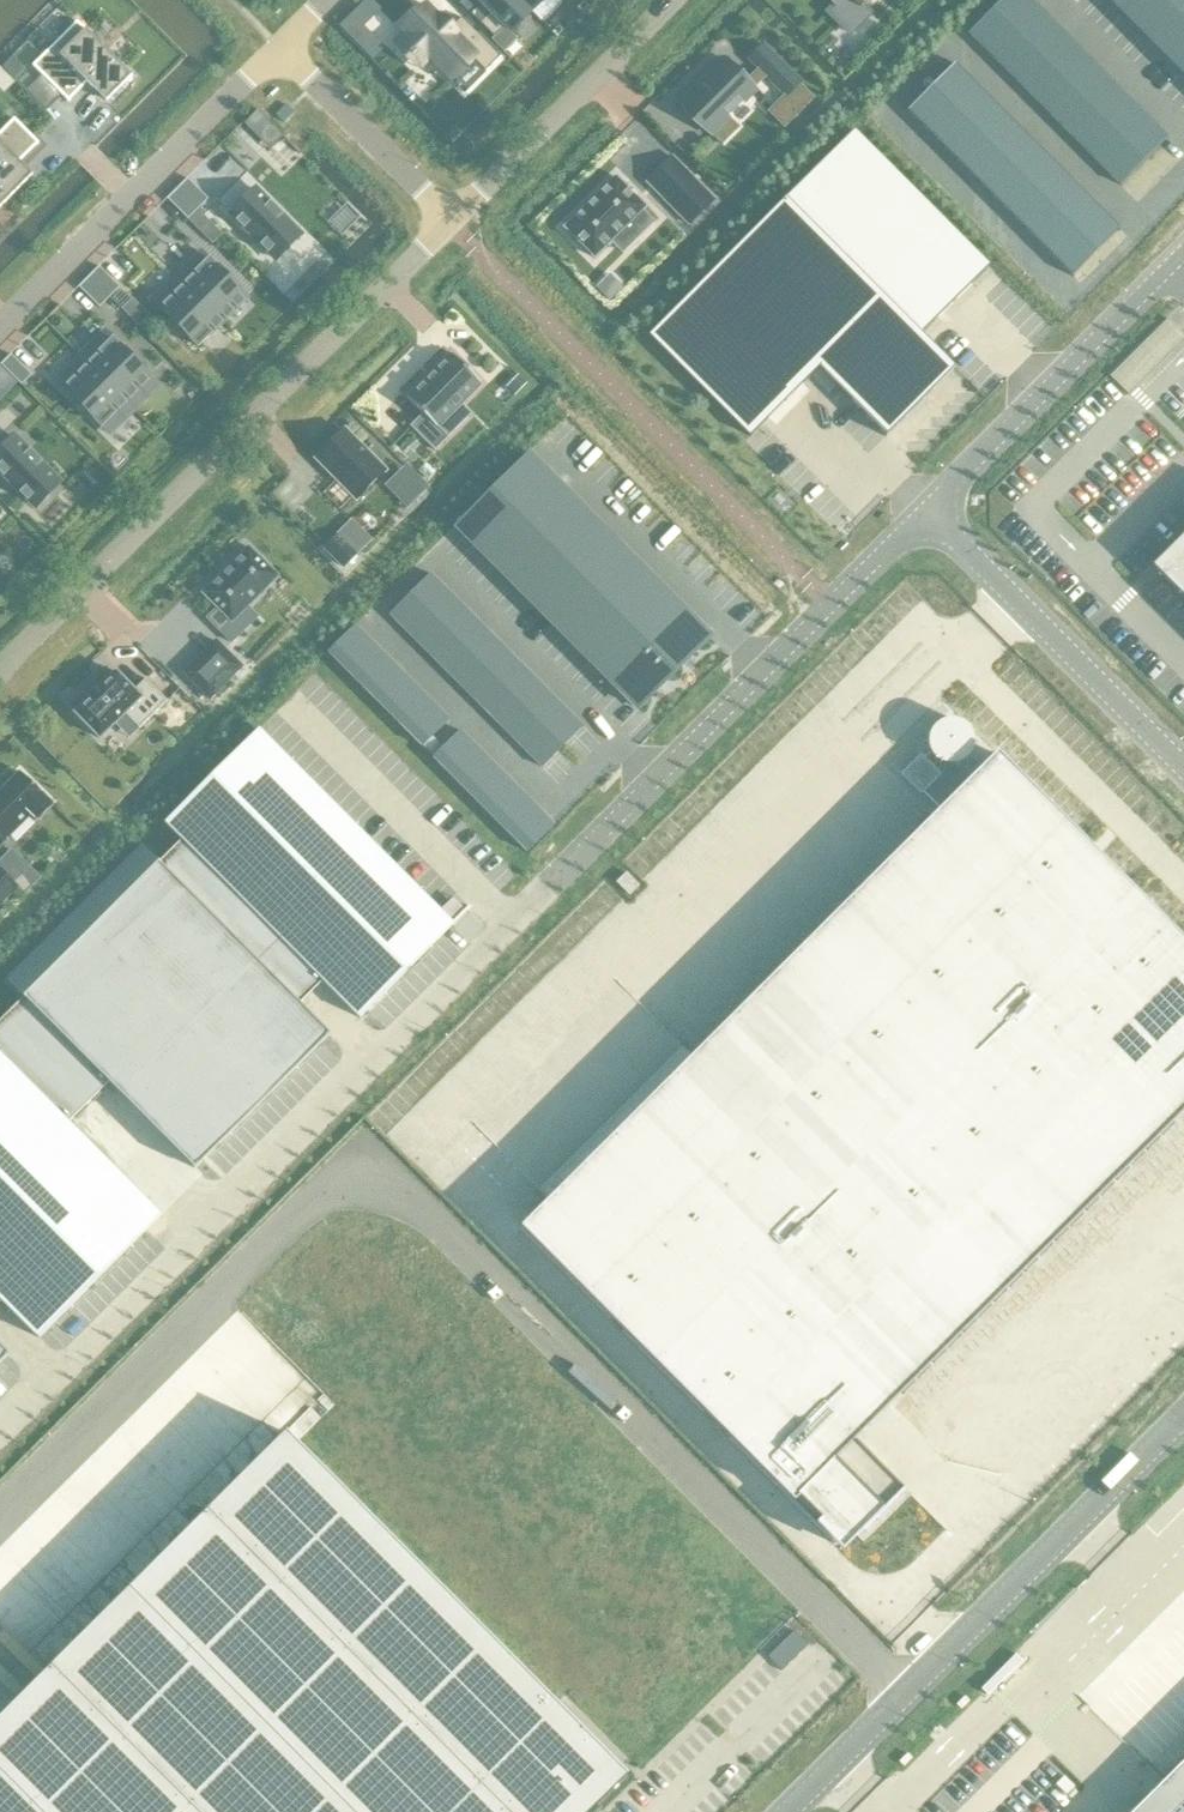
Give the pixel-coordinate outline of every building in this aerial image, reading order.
[(339,27),(373,61),(377,57),(385,49),(364,27),(382,9),(372,0),(366,0),(339,27)] [(471,14),(494,38),(505,27),(510,33),(531,12),(519,0),(478,0),(481,4),(471,14)] [(531,12),(543,0),(519,0),(531,12)] [(835,6),(829,12),(837,20),(836,20),(850,34),(857,27),(857,26),(869,13),(862,7),(864,5),(860,1),(858,3),(856,0),(829,0),(835,6)] [(968,33),(1120,186),(1168,138),(1030,0),(1002,0),(968,33)] [(1183,79),(1183,0),(1105,0),(1183,79)] [(405,33),(397,41),(421,66),(429,58),(431,61),(465,94),(487,73),(486,72),(501,57),(462,18),(451,29),(440,18),(439,18),(427,6),(413,20),(404,28),(402,30),(403,31),(404,32),(405,33)] [(42,75),(25,92),(45,111),(62,95),(69,102),(87,83),(107,102),(132,76),(77,21),(33,66),(42,75)] [(726,61),(682,104),(711,133),(728,116),(766,77),(785,96),(769,112),(785,127),(806,106),(792,92),(800,83),(801,82),(764,45),(749,60),(758,69),(746,81),(726,61)] [(955,64),(907,111),(1071,276),(1119,228),(955,64)] [(244,125),(253,134),(267,120),(257,111),(244,125)] [(9,199),(33,175),(20,162),(39,143),(14,119),(0,133),(0,191),(9,199)] [(786,199),(649,335),(751,437),(819,369),(852,402),(852,403),(886,437),(955,369),(954,368),(921,335),(989,267),(853,131),(799,185),(803,189),(789,202),(786,199)] [(712,201),(671,158),(646,183),(688,225),(712,201)] [(566,226),(564,228),(566,230),(566,229),(593,256),(593,257),(595,258),(596,257),(596,256),(611,242),(627,226),(638,237),(653,222),(642,210),(644,209),(646,207),(644,206),(617,179),(618,179),(616,177),(614,179),(566,226)] [(178,189),(198,209),(208,199),(188,179),(178,189)] [(302,235),(255,188),(230,214),(276,261),(302,235)] [(198,209),(178,189),(167,199),(188,220),(198,209)] [(9,199),(0,191),(0,208),(9,199)] [(202,252),(177,277),(223,322),(247,298),(202,252)] [(89,277),(110,297),(120,288),(100,267),(89,277)] [(609,301),(622,288),(609,275),(596,288),(609,301)] [(110,297),(89,277),(79,288),(99,308),(110,297)] [(223,322),(177,277),(152,301),(198,347),(223,322)] [(1111,375),(1130,394),(1183,340),(1183,334),(1169,318),(1111,375)] [(105,332),(81,356),(126,402),(151,378),(105,332)] [(32,375),(11,355),(1,365),(22,385),(32,375)] [(408,399),(424,416),(412,428),(437,452),(450,439),(440,428),(483,385),(453,355),(408,399)] [(101,427),(126,402),(81,356),(56,381),(101,427)] [(519,376),(508,387),(516,395),(527,385),(519,376)] [(357,500),(385,471),(345,431),(317,459),(357,500)] [(61,483),(15,436),(0,451),(0,472),(36,508),(61,483)] [(527,455),(486,496),(505,515),(546,475),(527,455)] [(546,475),(505,515),(525,535),(565,495),(546,475)] [(415,479),(396,498),(408,509),(427,490),(415,479)] [(565,495),(525,535),(544,554),(585,514),(565,495)] [(486,496),(455,527),(474,547),(505,515),(486,496)] [(585,514),(544,554),(564,574),(604,534),(585,514)] [(505,515),(474,547),(494,566),(525,535),(505,515)] [(337,533),(323,547),(344,568),(358,554),(337,533)] [(604,534),(564,574),(583,594),(624,553),(604,534)] [(525,535),(494,566),(513,586),(544,554),(525,535)] [(249,547),(203,593),(218,608),(207,619),(231,643),(259,616),(248,606),(278,576),(249,547)] [(1183,606),(1183,548),(1155,577),(1183,606)] [(624,553),(583,594),(603,613),(643,573),(624,553)] [(544,554),(513,586),(532,605),(564,574),(544,554)] [(643,573),(603,613),(622,633),(663,592),(643,573)] [(431,574),(410,594),(422,606),(443,586),(431,574)] [(564,574),(532,605),(552,625),(583,594),(564,574)] [(443,586),(422,606),(434,618),(454,597),(443,586)] [(663,592),(622,633),(642,652),(682,612),(663,592)] [(410,594),(390,615),(401,627),(422,606),(410,594)] [(583,594),(552,625),(571,644),(603,613),(583,594)] [(454,597),(434,618),(445,630),(466,609),(454,597)] [(422,606),(401,627),(413,639),(434,618),(422,606)] [(466,609),(445,630),(457,641),(478,621),(466,609)] [(682,612),(642,652),(670,681),(711,641),(682,612)] [(603,613),(571,644),(591,664),(622,633),(603,613)] [(434,618),(413,639),(425,650),(445,630),(434,618)] [(478,621),(457,641),(469,653),(489,632),(478,621)] [(355,626),(329,653),(341,664),(367,638),(355,626)] [(445,630),(425,650),(436,662),(457,641),(445,630)] [(489,632),(469,653),(480,665),(501,644),(489,632)] [(622,633),(591,664),(610,683),(642,652),(622,633)] [(367,638),(341,664),(353,676),(379,650),(367,638)] [(457,641),(436,662),(448,674),(469,653),(457,641)] [(216,642),(184,674),(210,699),(242,667),(216,642)] [(501,644),(480,665),(492,676),(513,656),(501,644)] [(379,650),(353,676),(365,688),(391,662),(379,650)] [(642,652),(610,683),(639,712),(670,681),(642,652)] [(469,653),(448,674),(460,685),(480,665),(469,653)] [(513,656),(492,676),(504,688),(524,668),(513,656)] [(391,662),(365,688),(376,700),(403,674),(391,662)] [(480,665),(460,685),(471,697),(492,676),(480,665)] [(524,668),(504,688),(515,700),(536,679),(524,668)] [(146,679),(134,691),(116,673),(75,713),(100,739),(125,714),(139,729),(168,701),(146,679)] [(403,674),(376,700),(388,712),(415,686),(403,674)] [(492,676),(471,697),(483,709),(504,688),(492,676)] [(536,679),(515,700),(527,712),(548,691),(536,679)] [(415,686),(388,712),(400,724),(427,697),(415,686)] [(504,688),(483,709),(495,721),(515,700),(504,688)] [(548,691),(527,712),(539,723),(559,703),(548,691)] [(427,697),(400,724),(412,736),(438,709),(427,697)] [(515,700),(495,721),(506,732),(527,712),(515,700)] [(559,703),(539,723),(550,735),(571,714),(559,703)] [(438,709),(412,736),(424,748),(434,737),(450,721),(438,709)] [(527,712),(506,732),(518,744),(539,723),(527,712)] [(571,714),(550,735),(563,747),(583,727),(571,714)] [(539,723),(518,744),(530,756),(550,735),(539,723)] [(182,840),(159,864),(299,1005),(323,981),(360,1019),(453,926),(439,911),(259,730),(165,823),(182,840)] [(445,748),(435,758),(446,770),(473,744),(461,732),(445,748)] [(550,735),(530,756),(542,768),(563,747),(550,735)] [(434,737),(424,748),(429,753),(439,743),(434,737)] [(439,743),(429,753),(435,758),(445,748),(439,743)] [(473,744),(446,770),(458,782),(485,756),(473,744)] [(519,1229),(838,1546),(858,1525),(865,1532),(888,1509),(838,1460),(1183,1113),(1183,936),(998,749),(519,1229)] [(921,796),(941,776),(921,755),(901,775),(921,796)] [(485,756),(458,782),(470,794),(497,768),(485,756)] [(497,768),(470,794),(482,806),(508,780),(497,768)] [(0,792),(0,833),(7,839),(31,815),(38,821),(54,805),(20,772),(0,792)] [(508,780),(482,806),(494,818),(520,791),(508,780)] [(520,791),(494,818),(506,830),(532,803),(520,791)] [(532,803),(506,830),(517,842),(544,815),(532,803)] [(544,815),(517,842),(529,854),(556,827),(544,815)] [(0,1022),(0,1055),(69,1123),(109,1083),(195,1169),(329,1035),(299,1005),(159,864),(141,847),(8,980),(25,997),(0,1022)] [(17,887),(0,870),(0,903),(17,887)] [(626,872),(617,881),(629,894),(639,885),(626,872)] [(2,1301),(39,1338),(161,1216),(69,1123),(0,1055),(0,1303),(2,1301)] [(8,1355),(0,1347),(0,1363),(8,1355)] [(628,1777),(285,1432),(0,1717),(0,1811),(593,1811),(628,1777)] [(782,1671),(808,1645),(794,1631),(768,1657),(782,1671)] [(1132,1811),(1183,1811),(1183,1760),(1132,1811)]
